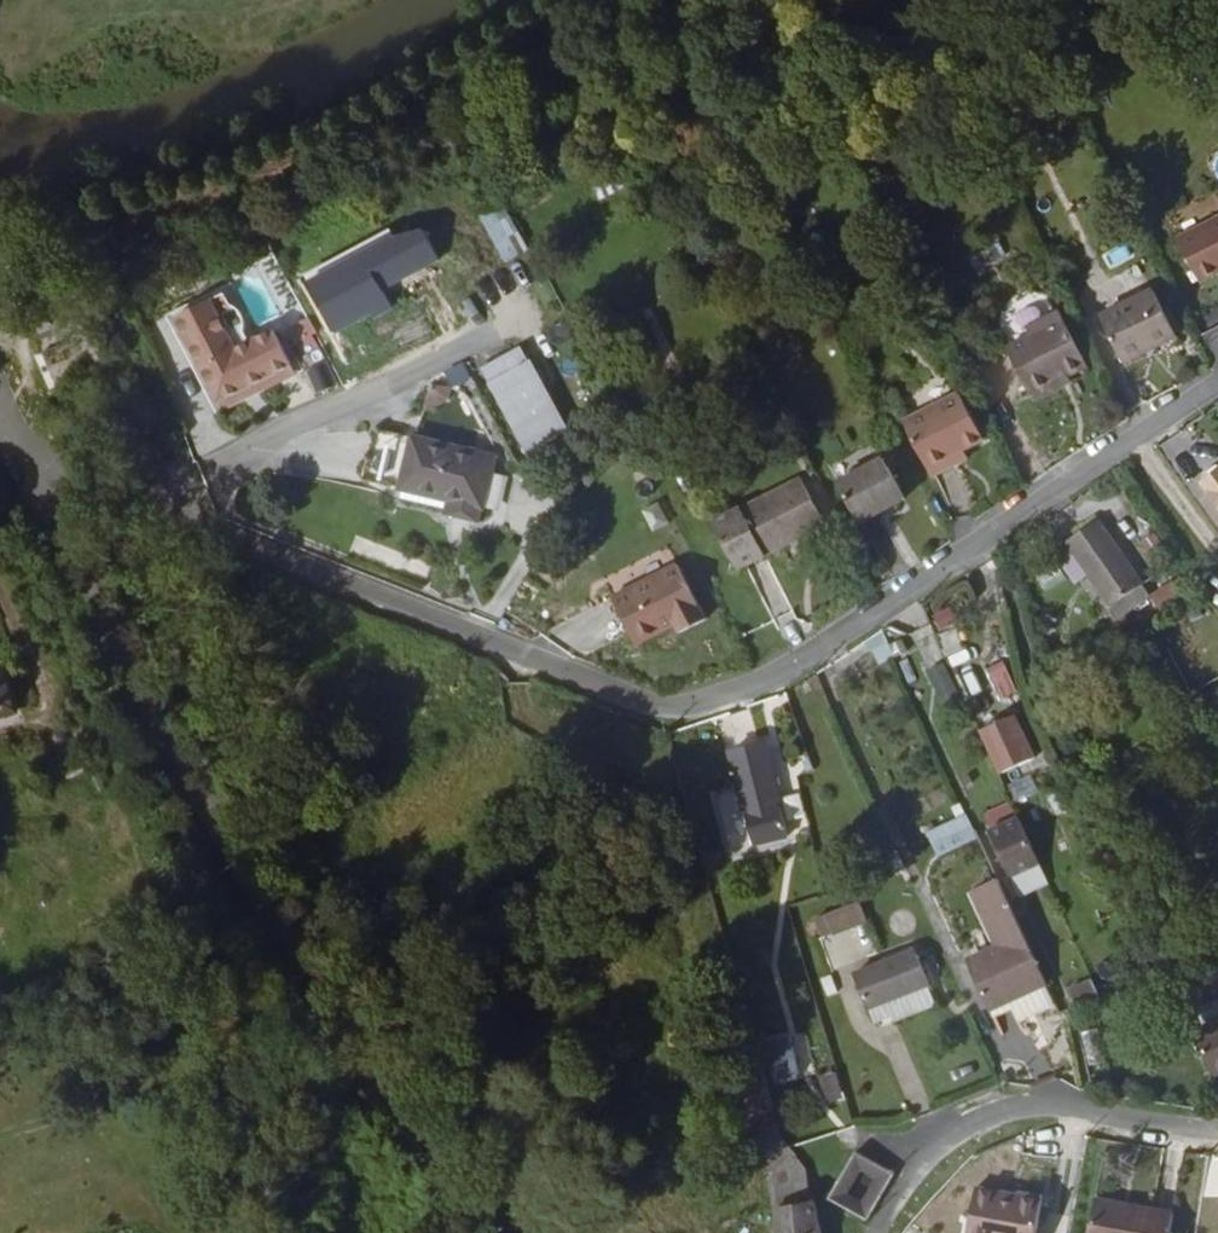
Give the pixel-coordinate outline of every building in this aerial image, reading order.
[(539,257),(510,210),(488,223),(517,271),(539,257)] [(1217,274),(1217,217),(1174,242),(1198,285),(1217,274)] [(219,406),(226,403),(183,319),(218,301),(243,348),(255,342),(227,289),(172,317),(219,406)] [(218,301),(183,319),(226,403),(298,365),(280,330),(255,342),(243,348),(218,301)] [(1188,347),(1166,301),(1112,327),(1134,373),(1188,347)] [(1059,302),(1035,316),(1038,326),(1031,328),(1008,340),(1028,382),(1066,361),(1069,368),(1087,358),(1072,327),(1059,302)] [(1038,326),(1035,316),(1027,321),(1031,328),(1038,326)] [(302,343),(322,333),(314,318),(295,328),(302,343)] [(564,411),(538,350),(497,368),(523,429),(564,411)] [(1032,387),(1069,368),(1066,361),(1028,382),(1032,387)] [(302,374),(298,365),(226,403),(230,411),(302,374)] [(933,470),(957,457),(953,448),(963,442),(984,432),(961,387),(904,416),(933,470)] [(407,391),(390,399),(391,401),(392,403),(397,407),(399,408),(403,409),(410,408),(414,405),(407,391)] [(574,436),(564,411),(523,429),(533,454),(574,436)] [(492,523),(503,454),(381,434),(372,486),(412,492),(412,500),(455,506),(454,517),(492,523)] [(953,448),(957,457),(968,452),(963,442),(953,448)] [(877,461),(872,464),(882,478),(885,476),(898,466),(889,453),(877,461)] [(882,478),(872,464),(847,481),(871,519),(913,491),(898,466),(885,476),(882,478)] [(752,513),(724,529),(748,574),(776,558),(827,529),(804,484),(752,513)] [(1101,514),(1074,529),(1092,559),(1087,563),(1090,569),(1105,595),(1138,577),(1101,514)] [(1092,559),(1074,529),(1068,532),(1087,563),(1092,559)] [(717,627),(689,572),(624,605),(649,653),(693,630),(697,638),(717,627)] [(1148,597),(1162,615),(1180,601),(1166,583),(1148,597)] [(937,634),(944,655),(962,650),(955,629),(937,634)] [(964,688),(952,661),(934,669),(946,696),(964,688)] [(1002,661),(987,668),(1001,697),(1016,690),(1002,661)] [(977,730),(996,775),(1034,759),(1015,714),(977,730)] [(794,838),(773,747),(738,755),(759,848),(794,838)] [(1030,776),(1007,781),(1011,801),(1035,796),(1030,776)] [(983,811),(986,825),(1012,819),(1009,806),(983,811)] [(938,858),(976,839),(963,814),(925,833),(938,858)] [(1045,862),(1025,816),(995,830),(1015,875),(1045,862)] [(954,877),(995,859),(985,837),(944,855),(954,877)] [(719,849),(698,856),(706,878),(726,871),(719,849)] [(1049,982),(1013,901),(989,912),(1004,945),(971,961),(993,1008),(1049,982)] [(834,922),(840,941),(874,928),(867,910),(834,922)] [(831,944),(840,941),(834,922),(824,926),(831,944)] [(860,982),(873,1015),(934,991),(920,958),(860,982)] [(1173,980),(1179,1002),(1217,992),(1217,968),(1173,980)] [(1081,1005),(1105,999),(1096,979),(1072,986),(1081,1005)] [(1049,982),(993,1008),(997,1018),(1017,1009),(1024,1022),(1059,1006),(1049,982)] [(934,991),(873,1015),(880,1029),(939,1005),(934,991)] [(777,1065),(799,1060),(789,1020),(767,1026),(777,1065)] [(1217,1070),(1217,1023),(1195,1037),(1215,1072),(1217,1070)] [(835,1071),(817,1078),(832,1122),(851,1116),(835,1071)] [(851,1205),(877,1157),(854,1144),(827,1192),(851,1205)] [(975,1217),(992,1221),(990,1232),(1038,1232),(1045,1196),(1024,1193),(1019,1196),(981,1188),(975,1217)] [(777,1206),(777,1232),(822,1232),(815,1199),(777,1206)] [(1178,1212),(1137,1204),(1135,1209),(1100,1202),(1094,1232),(1173,1232),(1178,1212)] [(975,1217),(972,1232),(990,1232),(992,1221),(975,1217)]
